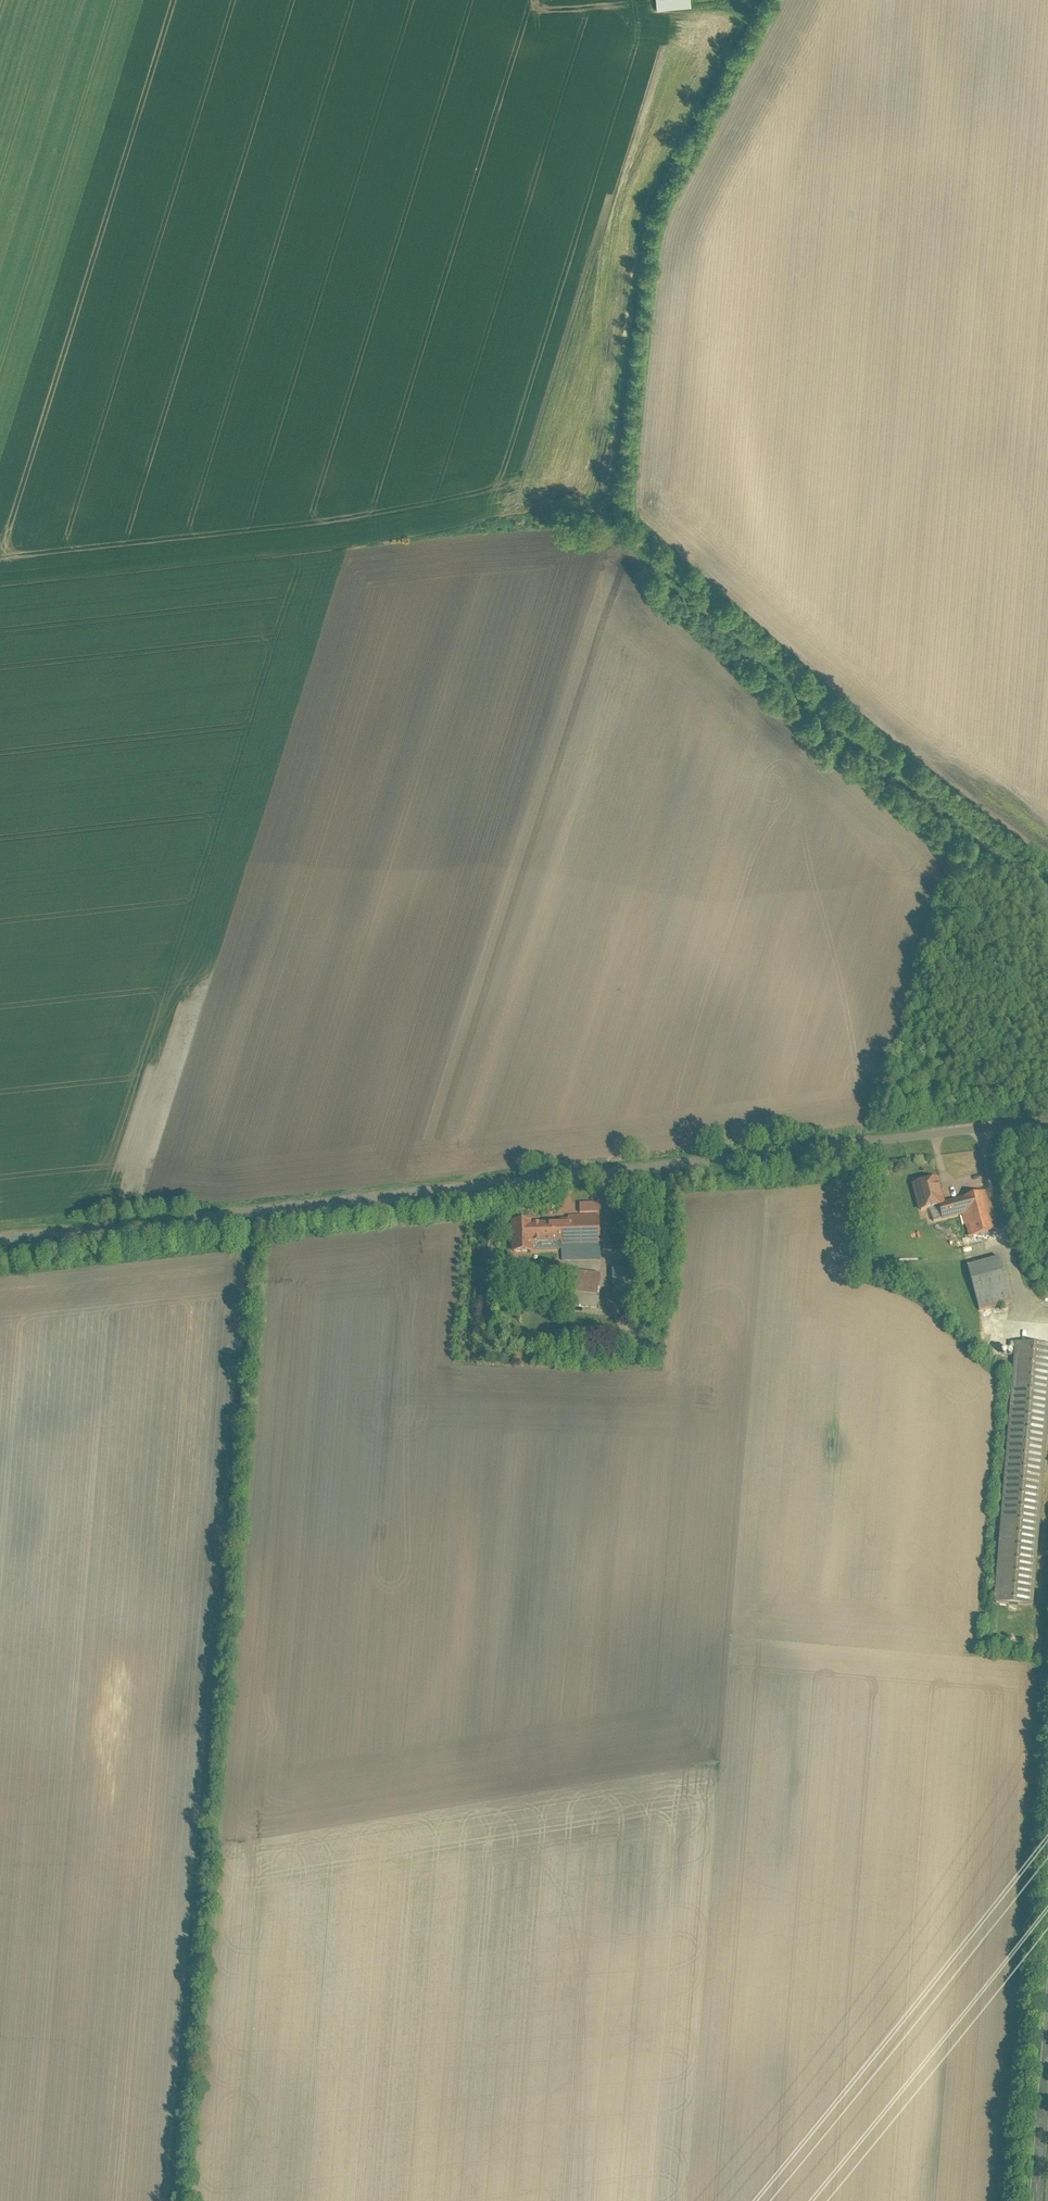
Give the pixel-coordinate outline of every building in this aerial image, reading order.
[(689,0),(655,0),(656,10),(690,6),(689,0)] [(968,1226),(964,1227),(967,1238),(1001,1229),(991,1190),(949,1201),(943,1179),(917,1186),(924,1213),(935,1210),(939,1223),(965,1216),(968,1226)] [(579,1203),(579,1214),(599,1214),(599,1204),(579,1203)] [(515,1223),(516,1254),(565,1253),(565,1261),(602,1260),(601,1214),(562,1215),(562,1222),(515,1223)] [(971,1268),(982,1311),(1014,1303),(1003,1260),(971,1268)] [(616,1270),(617,1302),(636,1301),(635,1269),(616,1270)] [(573,1271),(570,1291),(600,1296),(603,1275),(573,1271)] [(1047,1435),(1047,1342),(1015,1340),(997,1601),(1037,1604),(1047,1435)]
